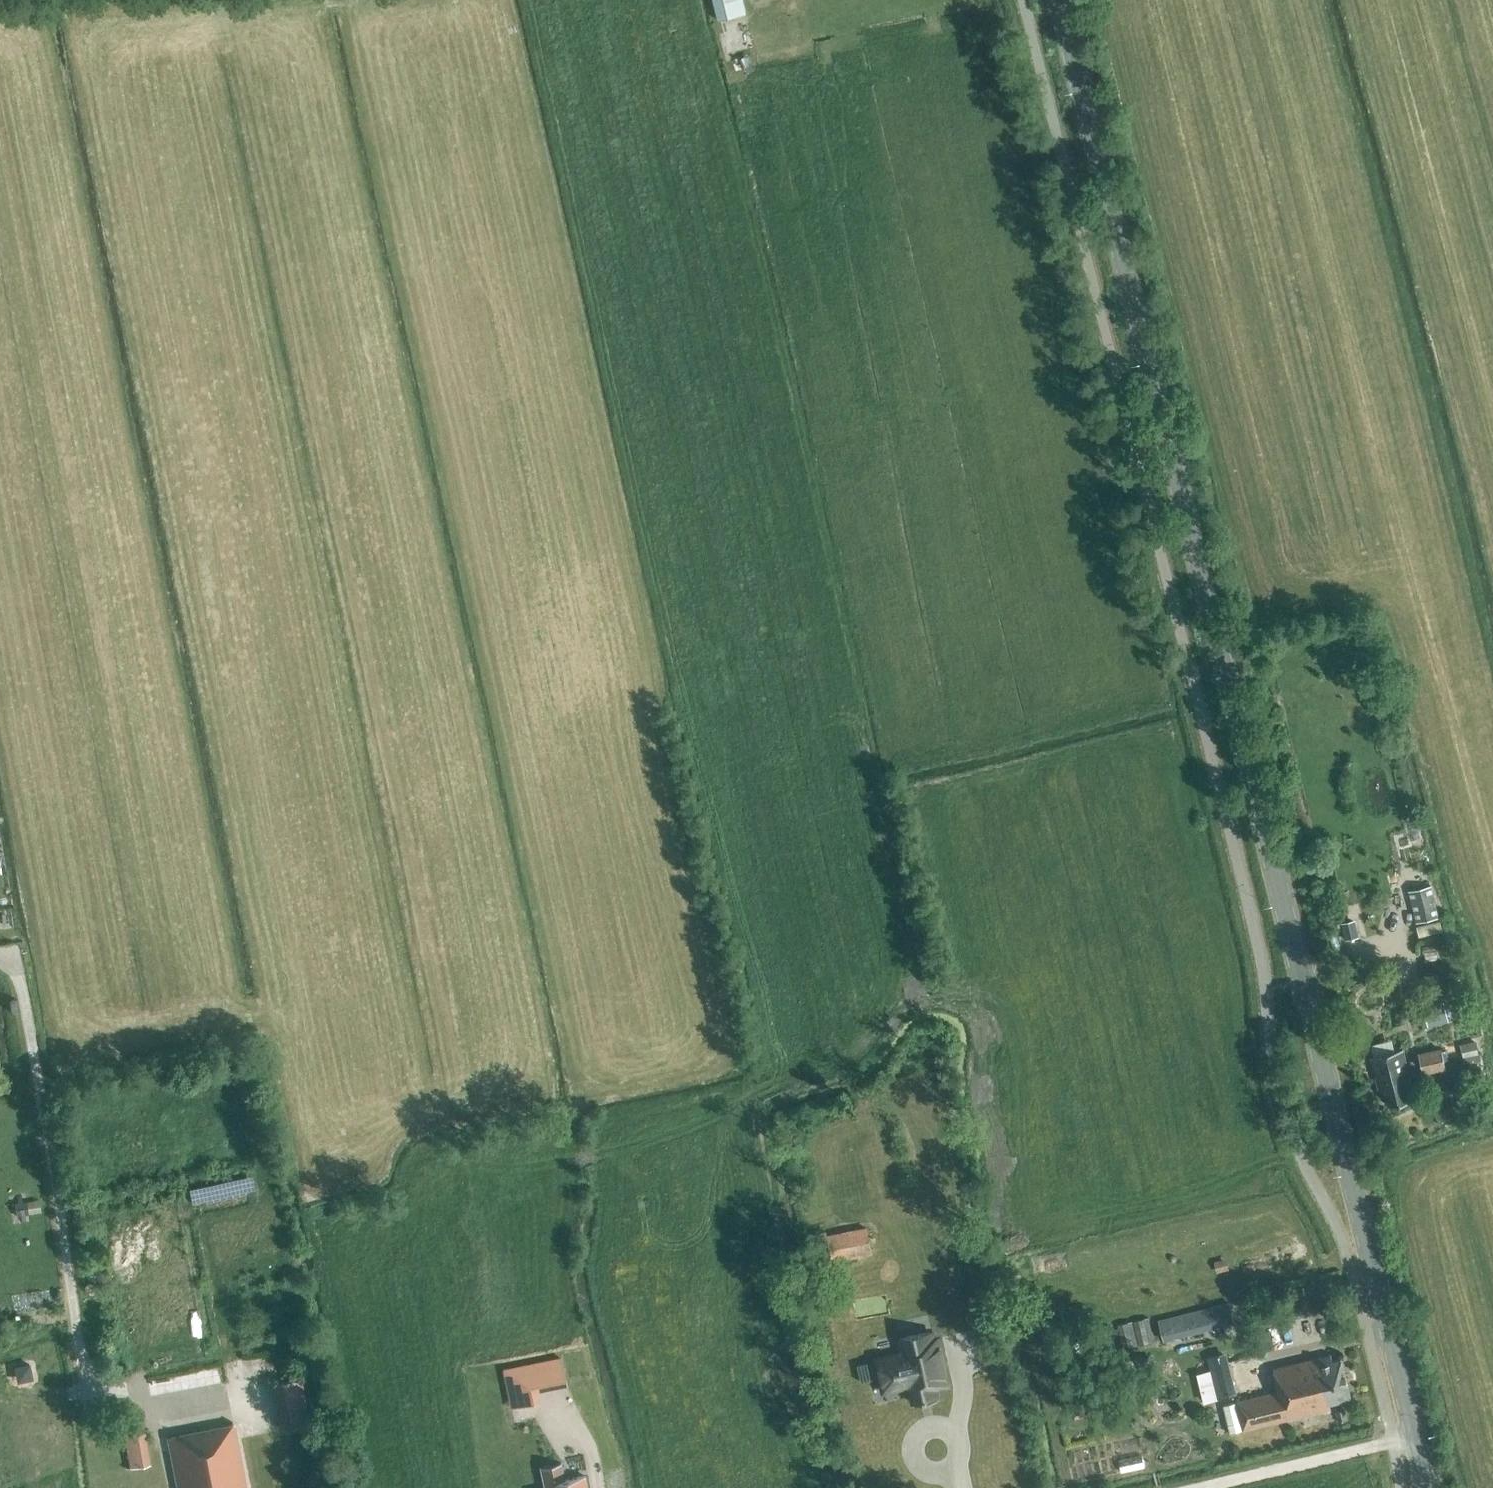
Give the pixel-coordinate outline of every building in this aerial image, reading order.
[(741,0),(714,0),(717,17),(743,11),(741,0)] [(1416,923),(1439,917),(1431,886),(1408,891),(1416,923)] [(1359,938),(1355,920),(1341,923),(1345,941),(1359,938)] [(1425,1004),(1428,1021),(1449,1018),(1446,1001),(1425,1004)] [(1446,1070),(1441,1047),(1418,1051),(1420,1060),(1406,1063),(1402,1050),(1370,1058),(1376,1079),(1382,1077),(1389,1107),(1409,1101),(1407,1092),(1413,1090),(1410,1078),(1446,1070)] [(28,1216),(26,1202),(14,1203),(16,1217),(28,1216)] [(832,1263),(873,1255),(867,1227),(827,1235),(832,1263)] [(1165,1340),(1236,1323),(1230,1303),(1159,1320),(1165,1340)] [(1154,1343),(1148,1318),(1133,1321),(1139,1347),(1154,1343)] [(1138,1347),(1132,1322),(1117,1325),(1123,1350),(1138,1347)] [(1117,1352),(1110,1327),(1094,1331),(1100,1356),(1117,1352)] [(948,1384),(938,1339),(933,1340),(931,1332),(900,1339),(903,1354),(877,1360),(884,1391),(910,1385),(914,1404),(937,1399),(935,1387),(948,1384)] [(1236,1394),(1231,1373),(1226,1354),(1207,1358),(1217,1399),(1236,1394)] [(1351,1398),(1341,1359),(1333,1361),(1331,1355),(1273,1369),(1279,1393),(1236,1403),(1243,1431),(1341,1407),(1339,1401),(1351,1398)] [(510,1409),(538,1403),(536,1392),(567,1385),(561,1357),(502,1369),(510,1409)] [(289,1430),(311,1425),(302,1381),(280,1386),(289,1430)] [(1077,1419),(1091,1416),(1089,1407),(1075,1410),(1077,1419)] [(234,1425),(168,1438),(178,1487),(246,1487),(234,1425)] [(151,1465),(145,1432),(124,1436),(130,1469),(151,1465)] [(559,1461),(539,1465),(544,1487),(586,1487),(584,1477),(583,1472),(563,1476),(559,1461)]
